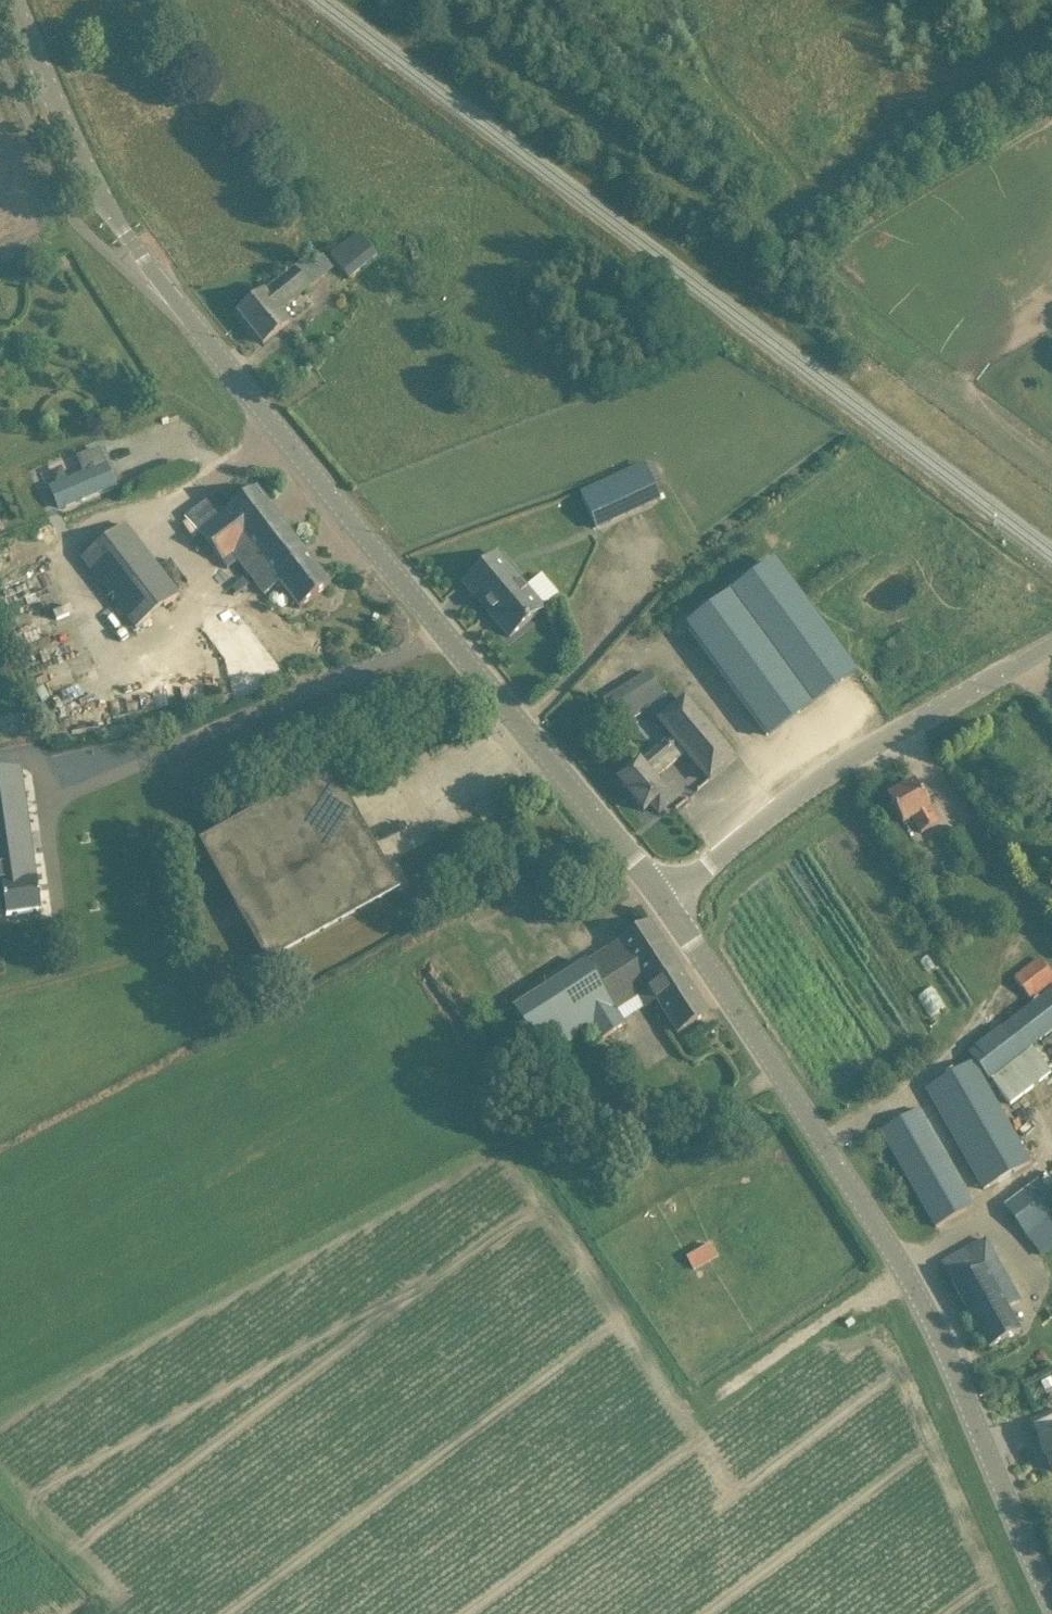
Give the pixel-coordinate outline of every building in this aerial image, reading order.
[(377,257),(359,234),(330,257),(348,280),(377,257)] [(263,346),(280,332),(290,324),(281,312),(323,279),(307,261),(255,300),(238,314),(263,346)] [(51,488),(60,510),(115,487),(99,449),(79,458),(85,474),(51,488)] [(580,496),(596,531),(661,501),(645,466),(580,496)] [(256,490),(226,514),(212,496),(187,516),(223,564),(233,557),(253,582),(276,565),(273,562),(297,544),(256,490)] [(80,560),(135,630),(180,595),(126,525),(80,560)] [(276,565),(253,582),(263,596),(278,585),(299,611),(330,587),(297,544),(273,562),(276,565)] [(543,608),(497,554),(464,582),(509,636),(543,608)] [(854,672),(776,565),(688,630),(767,736),(854,672)] [(664,697),(662,694),(678,684),(671,673),(661,679),(656,671),(650,674),(648,672),(601,703),(619,731),(652,710),(656,716),(676,703),(670,694),(664,697)] [(655,722),(671,740),(684,755),(709,784),(738,760),(684,697),(655,722)] [(684,755),(671,740),(643,764),(641,762),(618,781),(644,812),(652,805),(659,814),(681,796),(673,786),(665,793),(654,780),(684,755)] [(0,772),(0,890),(4,917),(41,911),(30,832),(29,832),(20,769),(0,772)] [(267,965),(399,892),(331,770),(199,843),(267,965)] [(888,798),(899,817),(903,825),(913,819),(921,833),(937,825),(929,810),(930,809),(926,801),(915,782),(888,798)] [(1032,864),(1027,870),(1031,878),(1039,879),(1044,872),(1040,865),(1032,864)] [(515,1011),(533,1038),(606,991),(619,1011),(641,997),(642,999),(681,973),(649,923),(515,1011)] [(1051,986),(1051,975),(1040,959),(1014,978),(1031,1002),(1051,986)] [(708,1015),(681,973),(642,999),(648,1008),(658,1002),(679,1034),(708,1015)] [(1051,1033),(1051,988),(967,1054),(974,1062),(989,1082),(991,1081),(1010,1106),(1051,1074),(1031,1049),(1051,1033)] [(628,1025),(619,1011),(606,991),(533,1038),(546,1058),(595,1026),(604,1040),(628,1025)] [(1032,1164),(974,1062),(924,1091),(982,1192),(1032,1164)] [(918,1110),(900,1121),(881,1132),(936,1228),(974,1206),(918,1110)] [(1040,1183),(1039,1181),(1003,1207),(1040,1257),(1051,1248),(1051,1174),(1040,1183)] [(1006,1311),(1008,1310),(1007,1309),(1021,1302),(985,1240),(961,1254),(942,1265),(953,1285),(989,1350),(1019,1333),(1006,1311)] [(695,1268),(720,1258),(715,1245),(690,1255),(695,1268)] [(855,1324),(852,1320),(845,1325),(849,1329),(855,1324)] [(1031,1423),(1051,1470),(1051,1413),(1031,1423)]
